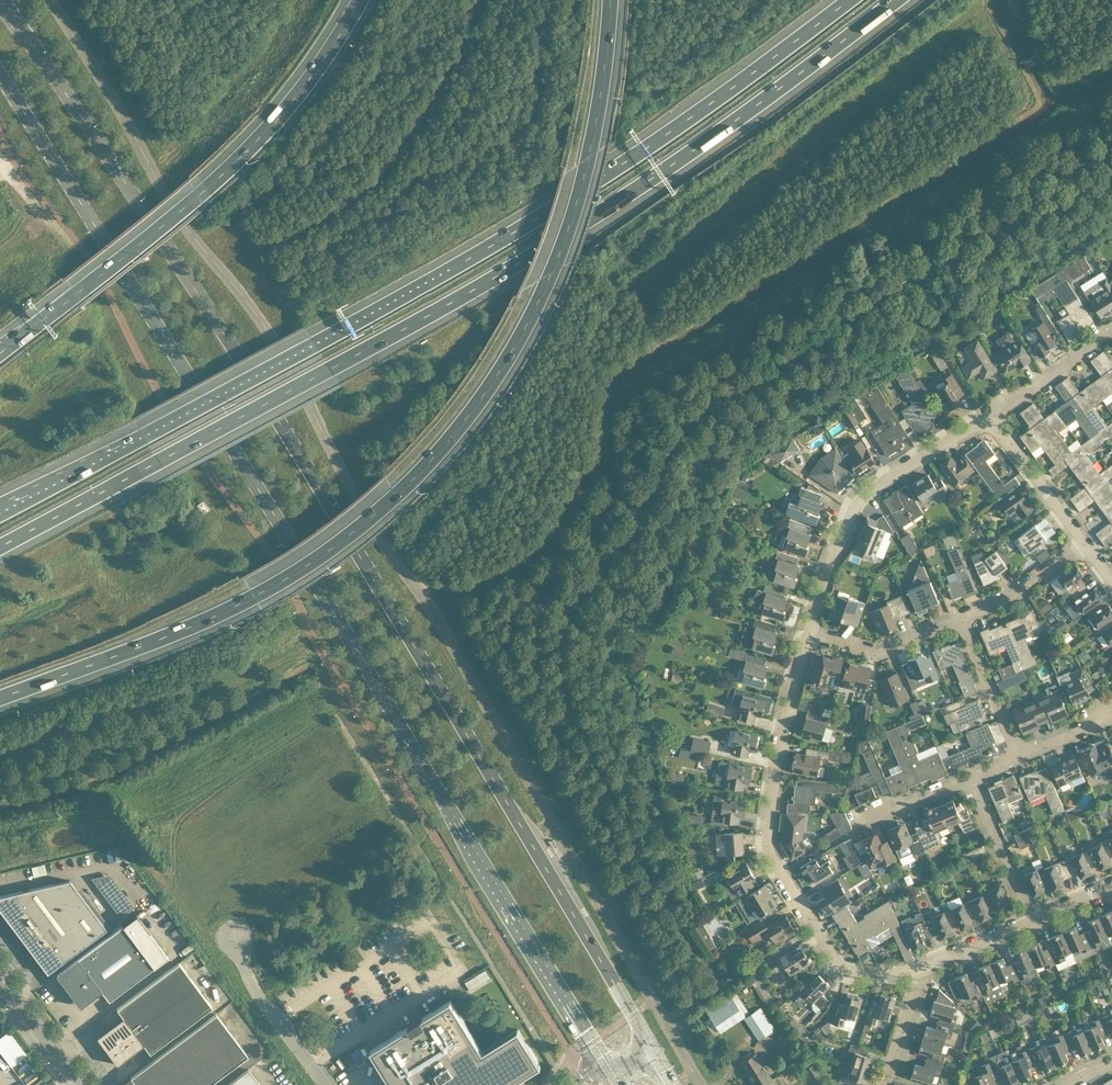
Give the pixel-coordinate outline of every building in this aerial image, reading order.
[(1098,248),(1092,252),(1096,257),(1101,254),(1098,248)] [(1091,267),(1084,256),(1061,270),(1068,281),(1091,267)] [(1078,332),(1094,322),(1068,281),(1061,270),(1031,289),(1037,298),(1053,288),(1069,313),(1057,321),(1070,342),(1080,335),(1078,332)] [(1085,291),(1090,299),(1095,307),(1096,310),(1098,313),(1102,319),(1111,312),(1111,285),(1107,277),(1107,278),(1085,291)] [(1031,331),(1025,334),(1031,344),(1036,340),(1035,338),(1036,337),(1039,342),(1033,345),(1034,347),(1040,356),(1046,353),(1050,350),(1048,346),(1056,341),(1052,335),(1058,331),(1045,311),(1042,313),(1046,320),(1044,322),(1031,330),(1033,332),(1032,332),(1031,331)] [(980,325),(975,328),(978,333),(983,330),(980,325)] [(1019,367),(1021,366),(1030,360),(1028,357),(1030,356),(1019,339),(1014,341),(1010,334),(998,341),(1005,352),(996,357),(1006,371),(1017,364),(1019,367)] [(978,340),(975,342),(965,347),(973,360),(963,367),(969,377),(980,371),(984,378),(987,376),(986,374),(995,368),(996,370),(997,370),(978,340)] [(1111,375),(1111,361),(1104,350),(1097,355),(1111,375)] [(1097,355),(1090,360),(1102,375),(1091,383),(1103,400),(1111,393),(1111,375),(1097,355)] [(907,366),(895,374),(913,403),(902,410),(918,436),(933,427),(934,424),(931,420),(937,416),(944,427),(925,395),(920,387),(907,366)] [(936,389),(943,400),(949,409),(961,402),(958,396),(964,393),(952,374),(944,379),(947,383),(936,389)] [(1062,381),(1099,431),(1108,425),(1094,406),(1103,400),(1091,383),(1080,392),(1068,376),(1062,381)] [(1091,438),(1099,431),(1062,381),(1055,386),(1066,401),(1056,409),(1068,426),(1077,419),(1080,424),(1091,438)] [(924,384),(920,387),(925,395),(929,392),(924,384)] [(877,385),(865,392),(885,424),(883,425),(885,429),(875,435),(888,456),(904,445),(898,435),(905,430),(908,436),(909,436),(877,385)] [(855,398),(847,403),(859,422),(867,417),(855,398)] [(1027,407),(1064,458),(1072,451),(1068,445),(1058,432),(1068,426),(1056,409),(1044,418),(1033,402),(1027,407)] [(847,403),(840,408),(851,427),(859,422),(847,403)] [(1045,450),(1055,464),(1064,458),(1027,407),(1020,412),(1031,427),(1020,436),(1032,452),(1041,445),(1045,450)] [(1077,419),(1068,426),(1071,431),(1080,424),(1077,419)] [(819,422),(812,427),(817,435),(824,431),(819,422)] [(1106,440),(1111,436),(1111,422),(1108,425),(1099,431),(1106,440)] [(1069,464),(1077,475),(1093,463),(1087,454),(1106,440),(1099,431),(1091,438),(1081,445),(1072,451),(1064,458),(1069,464)] [(793,438),(769,453),(781,461),(800,449),(793,438)] [(1068,445),(1072,451),(1081,445),(1076,439),(1068,445)] [(874,460),(869,451),(862,440),(849,447),(856,458),(851,462),(857,472),(869,465),(869,464),(874,460)] [(966,454),(972,462),(999,499),(1020,483),(1015,476),(1004,484),(986,460),(995,453),(985,440),(979,445),(979,444),(966,454)] [(1045,450),(1041,445),(1032,452),(1036,457),(1045,450)] [(810,473),(810,474),(827,485),(836,491),(838,489),(840,490),(852,478),(850,477),(853,475),(847,465),(836,448),(835,448),(837,450),(823,459),(812,474),(810,473)] [(767,455),(764,461),(771,466),(775,460),(767,455)] [(947,477),(953,485),(974,469),(964,455),(955,461),(952,457),(941,465),(949,476),(947,477)] [(1054,476),(1069,464),(1064,458),(1055,464),(1049,469),(1054,476)] [(1075,504),(1111,477),(1111,464),(1100,473),(1093,463),(1077,475),(1085,486),(1070,498),(1075,504)] [(786,466),(783,470),(801,482),(804,478),(786,466)] [(912,484),(918,493),(923,502),(939,492),(941,495),(949,490),(940,476),(933,480),(928,474),(927,474),(928,476),(924,478),(924,477),(912,484)] [(1103,510),(1111,504),(1111,477),(1075,504),(1080,511),(1095,500),(1103,510)] [(894,494),(893,493),(884,499),(901,527),(924,513),(906,485),(897,491),(898,492),(894,494)] [(786,512),(797,516),(817,523),(820,515),(818,514),(823,502),(819,501),(821,494),(822,494),(801,487),(799,495),(801,496),(798,504),(790,502),(786,512)] [(737,488),(734,497),(744,500),(746,491),(737,488)] [(1019,489),(1010,495),(1001,502),(1010,514),(1016,509),(1022,517),(1033,509),(1027,501),(1028,501),(1019,489)] [(198,505),(205,514),(210,509),(203,500),(198,505)] [(1101,539),(1111,531),(1111,504),(1103,510),(1111,521),(1096,533),(1101,539)] [(860,533),(855,546),(865,551),(863,555),(873,560),(886,530),(892,532),(894,531),(884,515),(877,519),(877,520),(867,516),(864,524),(860,533)] [(779,546),(796,552),(806,555),(809,546),(807,546),(811,534),(807,533),(810,526),(810,525),(790,518),(787,526),(790,527),(787,536),(783,535),(779,546)] [(1035,524),(1027,530),(1018,536),(1019,537),(1015,540),(1025,554),(1029,551),(1030,552),(1047,539),(1042,533),(1046,531),(1043,527),(1040,530),(1035,524)] [(1101,539),(1106,546),(1111,542),(1111,531),(1101,539)] [(909,533),(901,538),(911,554),(919,549),(909,533)] [(953,534),(944,538),(946,544),(956,540),(953,534)] [(993,535),(988,539),(994,546),(999,543),(993,535)] [(978,591),(974,581),(958,545),(947,550),(957,572),(946,576),(949,582),(946,583),(948,587),(948,589),(949,589),(953,599),(967,593),(968,596),(978,591)] [(1000,547),(996,550),(1001,557),(1005,554),(1000,547)] [(1046,549),(1037,556),(1041,562),(1050,554),(1046,549)] [(800,565),(798,565),(796,564),(798,557),(799,557),(778,550),(776,558),(778,559),(775,568),(778,569),(774,579),(795,586),(798,578),(796,577),(800,565)] [(974,562),(980,574),(984,584),(997,579),(995,576),(1008,566),(996,550),(987,556),(974,562)] [(914,576),(915,576),(909,590),(908,591),(919,617),(929,613),(927,607),(933,605),(939,602),(921,560),(915,574),(914,574),(914,575),(914,576)] [(1066,588),(1071,595),(1084,585),(1079,579),(1078,577),(1080,576),(1083,574),(1076,564),(1058,577),(1066,588)] [(1066,588),(1058,577),(1051,583),(1059,594),(1066,588)] [(766,583),(764,591),(757,588),(754,599),(766,603),(762,613),(783,620),(786,611),(784,610),(788,598),(784,597),(786,590),(787,590),(766,583)] [(1068,597),(1061,602),(1065,608),(1072,603),(1080,614),(1084,611),(1085,610),(1098,601),(1102,598),(1095,589),(1091,591),(1090,593),(1088,591),(1084,585),(1071,595),(1068,597)] [(910,612),(906,602),(903,594),(887,601),(888,604),(871,611),(880,634),(892,628),(891,628),(896,625),(893,617),(908,611),(909,612),(910,612)] [(837,595),(836,598),(835,602),(833,603),(831,607),(832,610),(829,618),(841,622),(842,620),(857,625),(865,602),(849,596),(848,598),(837,595)] [(1044,599),(1038,604),(1045,612),(1051,608),(1044,599)] [(1098,627),(1111,616),(1111,609),(1109,604),(1105,607),(1104,609),(1098,601),(1085,610),(1098,627)] [(1072,603),(1065,608),(1074,619),(1080,614),(1072,603)] [(1009,621),(1007,621),(1027,668),(1032,665),(1038,663),(1034,654),(1032,655),(1024,637),(1032,633),(1034,636),(1043,632),(1032,608),(1023,612),(1025,616),(1019,619),(1018,617),(1009,621)] [(1110,644),(1111,642),(1111,620),(1110,618),(1111,617),(1111,616),(1098,627),(1110,644)] [(776,624),(766,620),(756,617),(753,626),(756,626),(753,635),(744,633),(740,644),(773,653),(776,645),(774,644),(778,632),(774,631),(776,624)] [(1063,617),(1052,625),(1057,632),(1067,624),(1063,617)] [(1027,668),(1007,621),(1006,622),(1006,623),(996,627),(997,628),(991,631),(989,627),(980,631),(990,655),(1000,651),(998,648),(1006,644),(1014,662),(999,669),(1001,672),(994,675),(997,681),(1003,678),(1016,672),(1024,669),(1027,668)] [(1046,629),(1051,636),(1057,632),(1052,625),(1046,629)] [(1068,632),(1062,637),(1066,642),(1072,637),(1068,632)] [(968,663),(964,654),(962,654),(959,648),(961,647),(958,641),(950,645),(950,643),(943,646),(943,645),(940,646),(940,647),(933,650),(941,669),(941,668),(940,666),(949,662),(950,665),(953,663),(960,680),(959,681),(966,696),(978,691),(974,682),(975,681),(972,672),(970,673),(966,664),(968,663)] [(729,655),(744,659),(746,660),(744,669),(746,670),(743,681),(764,687),(767,678),(765,678),(768,666),(764,665),(766,658),(767,658),(767,657),(731,647),(729,655)] [(1084,650),(1078,655),(1083,662),(1090,657),(1084,650)] [(909,661),(902,664),(912,689),(928,682),(940,677),(939,675),(934,665),(931,656),(924,658),(922,653),(908,659),(909,661)] [(812,681),(810,688),(816,690),(824,687),(825,684),(826,685),(835,687),(838,676),(840,670),(843,659),(836,657),(835,659),(823,655),(818,658),(814,673),(812,672),(810,678),(812,678),(812,681)] [(842,682),(841,686),(864,692),(865,689),(868,678),(871,668),(871,667),(870,669),(859,666),(860,664),(848,661),(845,671),(842,682)] [(1027,668),(1024,669),(1027,676),(1036,673),(1033,666),(1032,665),(1027,668)] [(666,667),(664,677),(669,678),(669,679),(676,681),(677,679),(683,680),(685,673),(671,669),(666,667)] [(1061,685),(1065,683),(1074,702),(1077,701),(1078,703),(1083,701),(1082,699),(1090,695),(1088,692),(1098,688),(1083,667),(1070,673),(1070,671),(1057,676),(1061,685)] [(1096,671),(1092,674),(1097,681),(1103,677),(1100,671),(1096,671)] [(880,680),(884,690),(891,705),(908,698),(897,672),(880,680)] [(1048,694),(1036,699),(1038,704),(1045,721),(1052,718),(1053,721),(1060,718),(1068,714),(1055,683),(1045,688),(1048,694)] [(755,692),(754,697),(750,696),(752,691),(736,687),(732,703),(741,705),(739,710),(740,711),(738,718),(755,722),(757,715),(761,716),(763,709),(768,711),(771,699),(769,696),(755,692)] [(988,719),(982,704),(980,705),(978,699),(966,704),(964,698),(952,703),(948,705),(946,706),(948,712),(944,714),(949,724),(956,721),(960,731),(980,722),(980,723),(982,722),(982,721),(988,719)] [(800,701),(798,707),(806,709),(808,702),(806,700),(802,699),(802,701),(800,701)] [(1015,712),(1011,714),(1015,723),(1019,721),(1024,733),(1033,729),(1039,727),(1040,726),(1039,725),(1038,723),(1045,721),(1038,704),(1036,699),(1032,701),(1025,704),(1022,705),(1015,709),(1014,709),(1014,711),(1015,712)] [(915,713),(909,715),(911,720),(923,715),(917,702),(916,700),(910,703),(915,713)] [(924,700),(917,702),(923,715),(935,710),(932,703),(926,706),(924,700)] [(710,701),(707,710),(722,716),(726,707),(710,701)] [(653,703),(650,712),(655,714),(658,705),(653,703)] [(860,718),(871,720),(873,704),(862,703),(860,718)] [(814,704),(812,711),(819,713),(829,716),(831,717),(833,709),(825,707),(824,710),(820,709),(818,705),(814,704)] [(831,717),(829,716),(819,713),(817,720),(806,717),(802,733),(822,739),(826,726),(850,733),(853,723),(831,717)] [(906,722),(896,726),(920,781),(931,777),(936,774),(932,766),(941,762),(937,752),(919,759),(917,753),(919,752),(909,730),(926,723),(923,715),(911,720),(906,722)] [(988,722),(978,727),(966,732),(971,746),(942,759),(948,773),(947,771),(953,768),(953,767),(961,764),(969,761),(969,760),(977,757),(977,758),(989,753),(990,753),(992,752),(992,751),(996,749),(992,738),(995,737),(988,722)] [(854,724),(852,731),(861,733),(863,726),(854,724)] [(892,774),(885,777),(892,791),(894,796),(904,792),(903,789),(908,786),(920,781),(896,726),(886,731),(900,763),(890,768),(892,774)] [(732,753),(738,754),(749,757),(750,750),(755,751),(758,734),(736,730),(732,746),(733,746),(732,753)] [(691,749),(708,753),(711,741),(694,737),(691,749)] [(892,791),(885,777),(869,739),(859,744),(858,751),(863,751),(872,774),(871,774),(869,780),(859,784),(862,790),(855,793),(859,803),(866,800),(867,801),(869,800),(869,799),(876,796),(875,792),(881,789),(884,795),(892,791)] [(1109,746),(1098,751),(1095,745),(1081,751),(1086,761),(1091,773),(1095,771),(1098,770),(1102,779),(1107,780),(1111,777),(1111,753),(1109,746)] [(793,771),(804,773),(817,775),(819,765),(823,766),(824,762),(828,762),(829,759),(851,763),(853,753),(832,749),(831,751),(816,748),(814,755),(797,752),(796,757),(795,757),(794,759),(796,759),(793,771)] [(683,749),(681,757),(690,759),(692,751),(683,749)] [(1061,761),(1052,765),(1055,773),(1052,775),(1054,779),(1053,780),(1055,784),(1059,782),(1060,785),(1061,784),(1060,783),(1068,779),(1069,780),(1070,779),(1072,784),(1074,785),(1085,780),(1082,774),(1083,774),(1079,764),(1074,754),(1067,757),(1068,759),(1062,762),(1061,761)] [(719,760),(714,783),(733,787),(744,789),(745,782),(749,783),(750,779),(753,767),(742,765),(719,760)] [(1029,772),(1019,776),(1024,786),(1030,800),(1038,797),(1037,794),(1044,791),(1054,814),(1065,810),(1051,777),(1046,767),(1038,770),(1037,774),(1031,776),(1029,772)] [(672,771),(671,778),(684,781),(685,773),(672,771)] [(1023,796),(1018,784),(1014,774),(1002,779),(1003,781),(988,787),(1003,822),(1014,817),(1008,802),(1023,796)] [(798,811),(787,811),(787,812),(810,812),(812,790),(841,793),(842,782),(797,778),(796,784),(795,784),(794,795),(796,795),(795,798),(794,798),(794,802),(799,803),(798,811)] [(674,783),(670,793),(680,797),(684,788),(674,783)] [(714,797),(711,823),(727,825),(728,822),(739,823),(740,816),(744,816),(745,812),(746,800),(735,799),(724,797),(724,795),(714,794),(714,796),(714,797)] [(953,799),(939,805),(948,825),(957,821),(965,832),(975,828),(968,810),(966,810),(960,803),(956,806),(953,799)] [(846,808),(846,811),(856,806),(854,801),(848,804),(849,806),(846,808)] [(788,802),(787,811),(798,811),(799,803),(794,802),(788,802)] [(918,831),(916,826),(915,826),(917,831),(925,849),(933,846),(936,847),(937,844),(941,842),(939,829),(948,825),(939,805),(932,808),(931,807),(928,809),(929,810),(925,811),(928,818),(923,819),(925,828),(918,831)] [(1069,819),(1069,820),(1078,816),(1077,813),(1075,814),(1072,807),(1065,810),(1066,813),(1069,819)] [(828,811),(837,826),(842,824),(837,811),(828,811)] [(837,826),(842,834),(852,828),(845,811),(837,811),(842,824),(837,826)] [(1062,815),(1060,818),(1062,822),(1062,823),(1069,820),(1069,819),(1066,813),(1062,815)] [(783,844),(792,858),(808,848),(802,839),(805,815),(796,814),(796,815),(786,814),(784,832),(785,833),(784,839),(783,839),(783,844)] [(925,849),(917,831),(910,834),(906,825),(905,823),(905,822),(904,823),(900,824),(888,830),(896,849),(899,855),(902,856),(913,851),(915,856),(926,852),(925,849)] [(147,824),(141,828),(145,833),(150,830),(147,824)] [(1031,836),(1039,833),(1036,825),(1014,834),(1018,842),(1031,836)] [(842,834),(837,826),(825,833),(829,841),(842,834)] [(979,828),(973,831),(976,839),(982,836),(979,828)] [(729,858),(730,858),(735,857),(735,853),(744,852),(743,831),(716,833),(718,855),(726,854),(726,855),(726,856),(727,857),(728,857),(729,858)] [(896,860),(894,855),(887,839),(881,842),(877,832),(862,839),(868,854),(866,855),(869,863),(871,863),(874,869),(896,860)] [(1018,842),(1021,848),(1033,843),(1031,836),(1018,842)] [(1101,841),(1111,864),(1111,863),(1109,857),(1111,856),(1111,836),(1101,841)] [(851,838),(844,841),(851,853),(844,858),(851,869),(865,861),(851,838)] [(1102,843),(1083,851),(1092,872),(1090,868),(1098,864),(1100,868),(1111,864),(1101,841),(1102,843)] [(961,855),(965,864),(987,855),(983,845),(961,855)] [(1083,851),(1064,860),(1071,876),(1079,872),(1081,876),(1092,872),(1083,851)] [(816,858),(800,867),(804,873),(807,871),(811,878),(813,877),(817,883),(818,882),(822,887),(829,883),(826,877),(833,873),(834,871),(831,867),(834,866),(832,863),(826,854),(817,860),(816,858)] [(257,878),(278,867),(274,860),(253,871),(257,878)] [(1044,866),(1043,866),(1053,888),(1064,884),(1062,880),(1071,876),(1064,860),(1045,868),(1044,866)] [(859,865),(857,866),(866,879),(873,874),(865,861),(859,865)] [(727,875),(720,879),(729,893),(732,899),(740,895),(746,891),(755,886),(751,880),(755,877),(753,874),(747,863),(737,869),(727,875)] [(32,867),(34,875),(46,873),(44,864),(32,867)] [(1053,888),(1043,866),(1024,874),(1033,895),(1044,890),(1042,886),(1050,882),(1053,889),(1053,888)] [(924,871),(922,875),(925,880),(933,877),(930,868),(924,871)] [(700,869),(692,873),(694,879),(703,876),(700,869)] [(250,873),(229,887),(233,893),(254,878),(250,873)] [(0,896),(0,908),(48,972),(106,929),(70,880),(0,896)] [(826,896),(820,900),(828,913),(835,908),(836,910),(845,904),(846,903),(851,900),(845,891),(838,880),(835,882),(825,888),(823,889),(827,896),(826,896)] [(1001,884),(982,893),(991,915),(992,915),(989,909),(997,905),(999,909),(1010,905),(1001,884)] [(756,890),(744,897),(756,917),(758,916),(761,921),(763,919),(778,910),(775,905),(777,904),(772,896),(770,897),(764,886),(765,885),(756,890)] [(982,895),(963,903),(972,923),(970,919),(979,916),(981,920),(991,915),(982,893),(981,893),(982,895)] [(896,895),(888,898),(889,900),(893,910),(899,907),(897,903),(901,901),(898,894),(896,895)] [(756,917),(744,897),(735,903),(747,922),(756,917)] [(842,929),(848,938),(894,912),(893,910),(889,900),(864,915),(865,917),(857,922),(847,905),(832,914),(837,922),(838,922),(840,925),(841,924),(844,928),(842,929)] [(963,903),(944,911),(951,928),(960,924),(961,928),(972,923),(963,903)] [(706,906),(701,911),(708,917),(713,912),(706,906)] [(1100,915),(1109,935),(1111,934),(1111,910),(1100,915)] [(910,916),(902,920),(905,928),(910,938),(914,948),(925,944),(923,940),(932,936),(925,920),(922,914),(921,911),(915,914),(916,916),(911,918),(910,916)] [(922,913),(922,914),(925,920),(932,936),(940,932),(942,936),(953,932),(951,928),(944,911),(931,917),(929,912),(927,911),(922,913)] [(894,912),(848,938),(854,948),(855,947),(858,951),(856,952),(858,955),(873,947),(881,942),(894,934),(906,960),(914,957),(910,947),(894,912)] [(62,970),(57,974),(71,993),(81,1006),(86,1002),(102,991),(109,1000),(153,967),(167,956),(168,956),(167,955),(166,955),(154,939),(149,932),(149,931),(137,914),(136,914),(122,925),(62,970)] [(769,930),(777,944),(778,944),(776,941),(786,935),(786,934),(794,929),(786,915),(767,926),(763,919),(761,921),(746,929),(754,942),(755,942),(752,937),(761,931),(763,934),(769,930)] [(1092,931),(1086,934),(1092,947),(1102,943),(1104,948),(1111,944),(1108,935),(1109,935),(1100,915),(1088,921),(1091,929),(1092,931)] [(716,946),(702,922),(693,927),(707,952),(716,946)] [(1076,926),(1064,931),(1072,951),(1076,959),(1083,956),(1082,952),(1092,947),(1086,934),(1080,936),(1079,934),(1076,926)] [(749,940),(745,931),(738,935),(742,943),(749,940)] [(1055,945),(1049,947),(1056,963),(1067,958),(1065,954),(1072,951),(1064,931),(1052,936),(1055,945)] [(1039,941),(1027,947),(1036,966),(1043,963),(1045,967),(1056,963),(1049,947),(1043,950),(1039,941)] [(1019,960),(1013,963),(1014,965),(1020,979),(1022,983),(1025,982),(1040,975),(1036,966),(1027,947),(1015,952),(1019,960)] [(713,951),(712,954),(714,957),(717,958),(720,956),(721,953),(719,950),(716,949),(713,951)] [(771,960),(777,970),(777,971),(786,965),(791,974),(811,962),(809,960),(810,960),(808,958),(803,949),(793,955),(790,949),(771,960)] [(868,952),(860,957),(864,963),(872,958),(868,952)] [(1003,957),(991,962),(1000,982),(1007,979),(1009,983),(1020,979),(1013,963),(1007,966),(1003,957)] [(97,1037),(107,1050),(195,984),(179,962),(116,1008),(123,1017),(97,1037)] [(984,978),(978,981),(983,994),(1002,986),(1000,982),(991,962),(979,967),(983,976),(984,978)] [(467,981),(473,989),(493,976),(487,968),(467,981)] [(973,999),(983,994),(977,978),(971,981),(967,973),(955,978),(955,979),(948,982),(954,995),(958,999),(963,997),(963,998),(971,995),(973,999)] [(809,996),(815,1001),(813,1004),(813,1008),(817,1012),(829,1000),(822,994),(830,985),(829,983),(827,981),(826,981),(819,974),(812,982),(807,978),(804,981),(792,993),(803,1003),(809,996)] [(1104,979),(1096,983),(1099,991),(1108,987),(1104,979)] [(764,982),(755,987),(766,1004),(774,999),(764,982)] [(1076,982),(1067,985),(1070,992),(1079,988),(1076,982)] [(195,984),(107,1050),(117,1064),(143,1044),(150,1053),(212,1006),(195,984)] [(1065,988),(1059,990),(1061,996),(1068,994),(1065,988)] [(935,1000),(931,1013),(940,1015),(938,1021),(954,1026),(956,1022),(957,1015),(953,1014),(956,1006),(954,1005),(955,1002),(940,989),(936,1000),(935,1000)] [(707,1009),(721,1031),(745,1015),(730,993),(707,1009)] [(835,1013),(834,1016),(832,1023),(843,1026),(846,1017),(856,1020),(863,998),(860,997),(861,996),(858,996),(848,993),(845,1004),(838,1002),(837,1006),(835,1013)] [(866,1022),(864,1029),(870,1030),(872,1024),(877,1026),(880,1016),(890,1019),(892,1013),(898,1014),(900,1006),(894,1004),(896,998),(894,997),(894,996),(891,995),(891,996),(881,993),(878,1003),(872,1002),(871,1005),(866,1022)] [(442,1005),(422,1017),(408,1025),(408,1026),(370,1050),(393,1084),(508,1084),(539,1066),(541,1065),(540,1063),(518,1029),(483,1051),(451,1000),(442,1005)] [(832,1001),(827,1006),(835,1013),(837,1006),(832,1001)] [(745,1018),(759,1039),(773,1030),(759,1009),(745,1018)] [(248,1055),(216,1013),(130,1077),(133,1080),(132,1081),(131,1080),(123,1084),(208,1084),(248,1055)] [(1101,1017),(1108,1033),(1111,1031),(1111,1014),(1111,1013),(1101,1017)] [(794,1017),(791,1021),(800,1036),(807,1032),(804,1028),(805,1027),(794,1017)] [(996,1025),(992,1017),(984,1021),(987,1029),(996,1025)] [(1092,1026),(1084,1029),(1093,1049),(1105,1044),(1101,1036),(1108,1033),(1101,1017),(1090,1022),(1092,1026)] [(927,1025),(923,1038),(944,1044),(946,1036),(951,1038),(954,1026),(938,1021),(936,1028),(927,1025)] [(982,1025),(977,1021),(971,1028),(976,1032),(982,1025)] [(827,1023),(822,1027),(828,1036),(834,1032),(827,1023)] [(819,1027),(812,1033),(819,1041),(826,1036),(819,1027)] [(996,1027),(989,1030),(993,1038),(1000,1035),(996,1027)] [(1075,1028),(1065,1033),(1071,1048),(1077,1046),(1081,1054),(1093,1049),(1084,1029),(1077,1032),(1075,1028)] [(0,1038),(0,1051),(11,1065),(26,1054),(10,1031),(0,1038)] [(980,1041),(989,1038),(986,1031),(978,1035),(980,1041)] [(1056,1042),(1048,1045),(1057,1065),(1069,1060),(1065,1051),(1071,1048),(1065,1033),(1054,1037),(1056,1042)] [(967,1036),(964,1044),(970,1046),(973,1038),(967,1036)] [(789,1037),(783,1041),(786,1046),(792,1042),(789,1037)] [(1039,1044),(1028,1048),(1035,1064),(1041,1061),(1045,1070),(1057,1065),(1048,1045),(1045,1037),(1037,1040),(1039,1044)] [(928,1053),(926,1059),(943,1064),(946,1053),(941,1052),(944,1044),(923,1038),(919,1050),(928,1053)] [(854,1057),(852,1063),(871,1069),(873,1063),(874,1063),(875,1061),(874,1061),(875,1057),(862,1053),(864,1047),(851,1043),(848,1055),(854,1057)] [(1010,1052),(1009,1053),(1012,1060),(1021,1080),(1033,1075),(1029,1067),(1035,1064),(1034,1062),(1028,1048),(1018,1053),(1016,1049),(1010,1052)] [(754,1084),(762,1084),(773,1078),(756,1052),(740,1063),(754,1084)] [(992,1064),(999,1080),(1005,1077),(1008,1084),(1010,1084),(1021,1080),(1012,1060),(1009,1053),(1001,1056),(1002,1060),(992,1064)] [(943,1064),(926,1059),(924,1066),(915,1063),(912,1076),(932,1082),(935,1074),(939,1075),(943,1064)] [(975,1076),(979,1084),(994,1084),(993,1082),(999,1080),(992,1064),(991,1061),(983,1064),(981,1069),(983,1073),(975,1076)] [(817,1084),(827,1084),(814,1063),(806,1068),(817,1084)] [(871,1069),(852,1063),(850,1070),(844,1068),(840,1080),(853,1084),(855,1078),(868,1081),(871,1069)] [(248,1068),(226,1084),(261,1084),(248,1068)] [(762,1084),(777,1084),(779,1083),(776,1079),(775,1077),(773,1078),(762,1084)]
